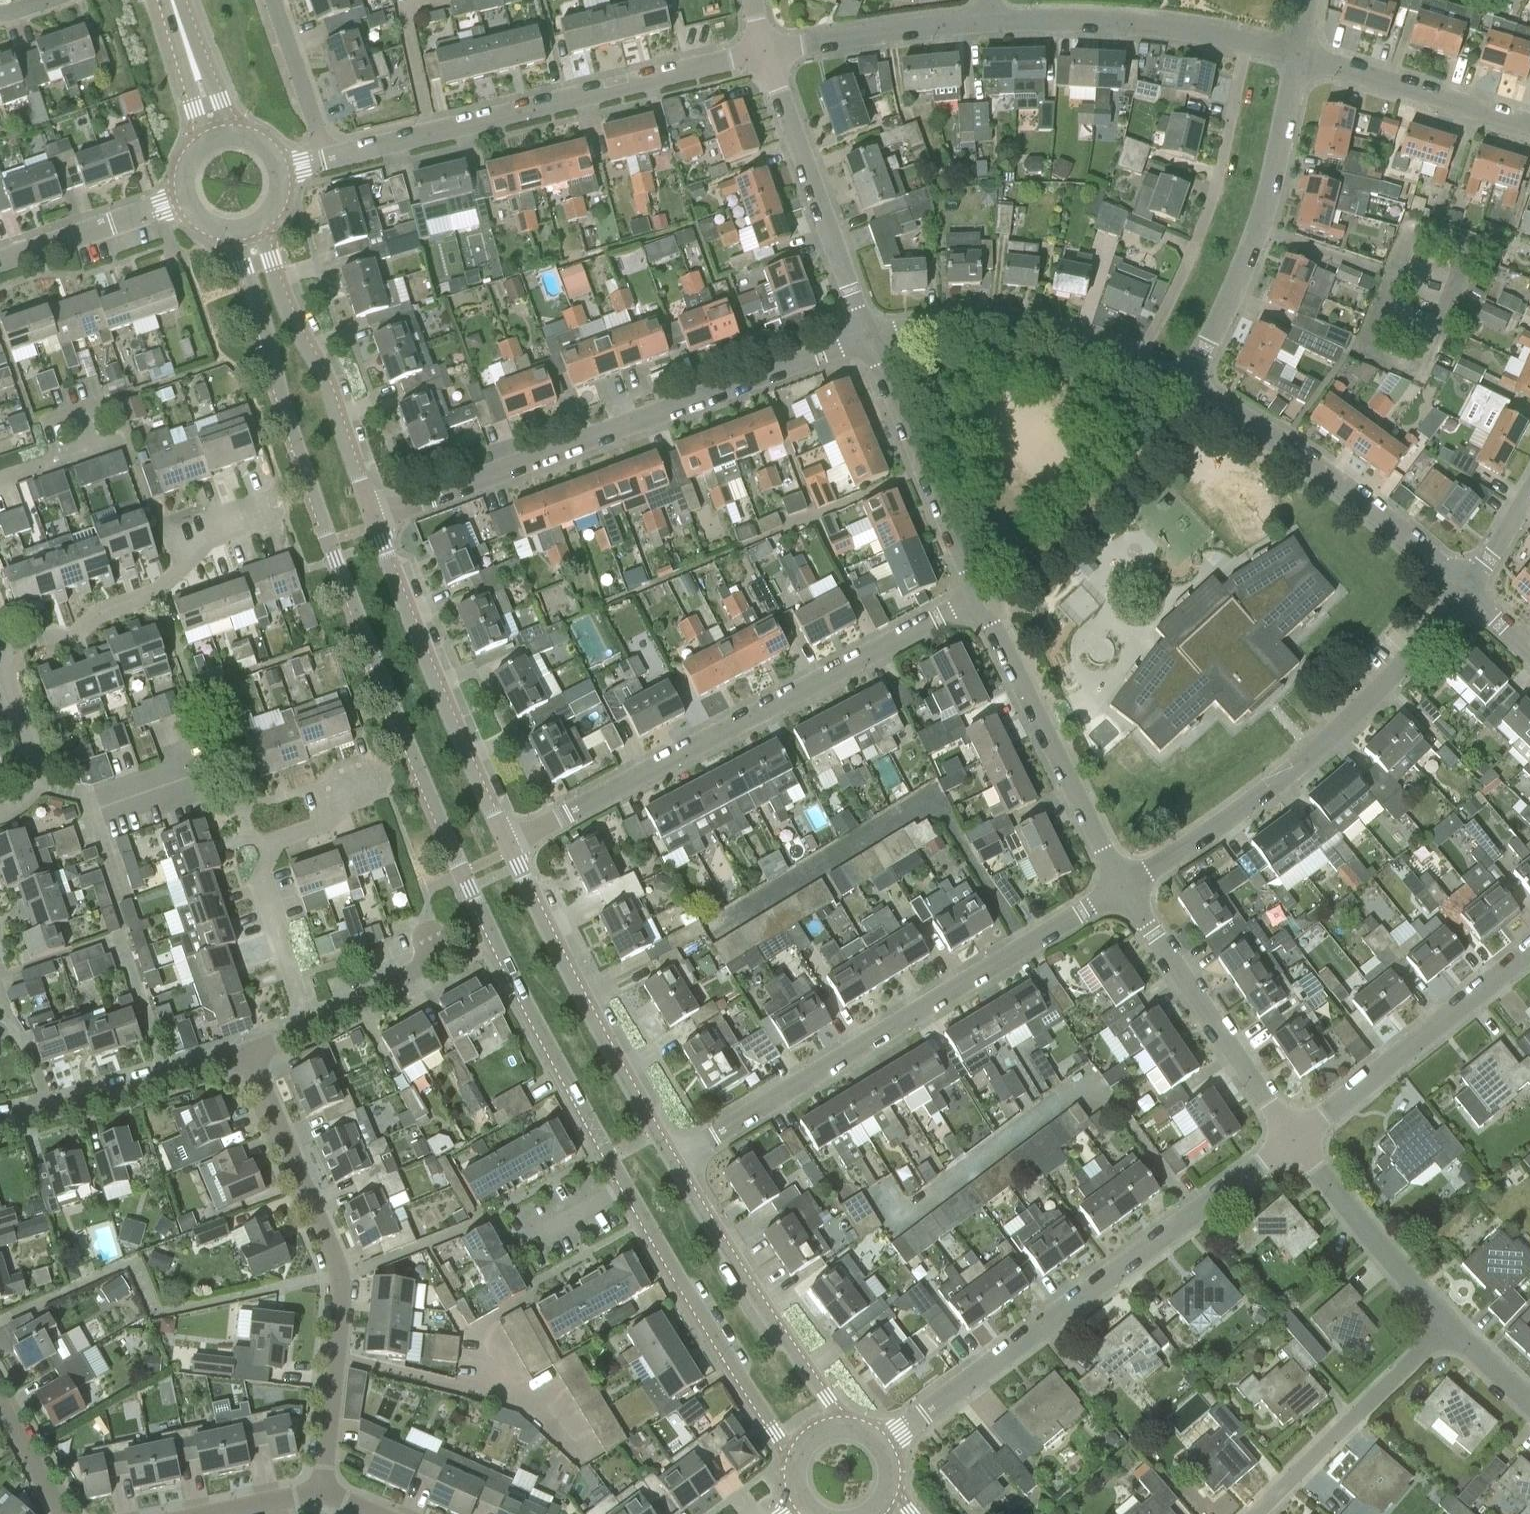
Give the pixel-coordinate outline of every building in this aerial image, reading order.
[(330,32),(360,22),(359,21),(368,18),(361,0),(352,0),(345,2),(344,0),(308,0),(317,24),(327,21),(330,32)] [(475,0),(467,0),(450,4),(454,20),(479,13),(475,0)] [(479,13),(504,7),(502,0),(475,0),(479,13)] [(636,5),(645,37),(669,31),(669,32),(671,32),(663,0),(655,0),(636,5)] [(857,19),(860,3),(846,0),(843,0),(840,16),(857,19)] [(1363,32),(1372,3),(1373,0),(1346,0),(1339,25),(1363,32)] [(1372,3),(1363,32),(1386,39),(1395,9),(1407,12),(1410,0),(1387,0),(1385,7),(1372,3)] [(1409,46),(1419,49),(1418,53),(1431,57),(1432,53),(1446,6),(1426,0),(1410,0),(1407,12),(1418,15),(1409,46)] [(1432,53),(1456,60),(1465,31),(1476,34),(1484,5),(1473,1),(1469,13),(1446,6),(1432,53)] [(636,5),(611,11),(619,44),(645,37),(636,5)] [(611,11),(587,17),(595,50),(619,44),(611,11)] [(443,12),(439,13),(425,16),(428,26),(446,22),(443,12)] [(367,19),(366,19),(370,31),(386,26),(382,13),(367,19)] [(569,57),(570,57),(570,56),(595,50),(587,17),(560,24),(569,57)] [(1512,43),(1511,43),(1516,27),(1503,24),(1492,20),(1479,67),(1502,74),(1512,43)] [(324,45),(333,71),(365,60),(357,37),(364,35),(360,22),(330,32),(334,42),(324,45)] [(1526,81),(1529,68),(1529,32),(1516,27),(1511,43),(1512,43),(1502,74),(1526,81)] [(98,68),(110,64),(101,38),(89,42),(84,29),(59,37),(77,88),(78,88),(76,84),(100,75),(98,68)] [(469,81),(494,75),(486,42),(482,29),(470,32),(473,45),(461,48),(469,81)] [(543,62),(544,63),(545,63),(537,30),(511,36),(519,68),(543,62)] [(486,42),(494,75),(519,68),(511,36),(486,42)] [(37,51),(25,55),(39,94),(38,89),(50,85),(47,77),(61,72),(68,92),(77,88),(59,37),(36,45),(37,51)] [(469,81),(461,48),(458,39),(434,45),(436,54),(423,58),(430,83),(441,80),(443,88),(445,88),(445,87),(469,81)] [(0,57),(0,96),(4,106),(39,94),(25,55),(14,58),(13,53),(0,57)] [(1013,55),(1015,97),(1030,96),(1030,97),(1044,96),(1043,82),(1044,82),(1043,54),(1013,55)] [(366,61),(365,60),(333,71),(341,97),(346,95),(350,107),(355,105),(359,116),(378,109),(374,99),(385,95),(380,82),(390,79),(382,55),(366,61)] [(999,97),(999,96),(1014,96),(1014,97),(1015,97),(1013,55),(983,56),(983,82),(985,82),(985,97),(999,97)] [(1097,57),(1071,55),(1070,90),(1095,91),(1097,57)] [(1123,58),(1097,57),(1095,91),(1094,109),(1095,109),(1094,126),(1109,127),(1111,92),(1123,92),(1123,62),(1123,58)] [(960,91),(957,58),(930,60),(933,93),(932,93),(934,106),(960,103),(959,91),(960,91)] [(1157,105),(1158,103),(1174,106),(1177,94),(1208,100),(1214,71),(1181,65),(1181,61),(1164,58),(1160,74),(1178,78),(1176,92),(1161,89),(1137,83),(1133,98),(1157,105)] [(404,59),(392,59),(392,110),(403,110),(402,75),(404,75),(404,59)] [(1139,59),(1138,69),(1146,69),(1147,59),(1139,59)] [(933,93),(930,60),(903,63),(906,96),(932,93),(933,93)] [(891,83),(888,64),(876,66),(879,85),(881,96),(893,92),(891,83)] [(828,115),(858,104),(850,80),(820,91),(828,115)] [(128,115),(144,110),(138,91),(122,96),(128,115)] [(705,105),(708,116),(717,140),(750,128),(741,104),(726,109),(722,98),(705,105)] [(668,124),(684,121),(680,99),(663,102),(668,124)] [(858,104),(828,115),(837,139),(867,128),(858,104)] [(1038,132),(1052,131),(1054,104),(1038,104),(1038,132)] [(987,105),(972,106),(974,133),(989,132),(987,105)] [(972,106),(958,107),(960,144),(974,143),(973,133),(974,133),(972,106)] [(1089,126),(1094,126),(1095,109),(1094,109),(1080,108),(1079,125),(1089,126)] [(1324,108),(1319,132),(1349,138),(1354,114),(1324,108)] [(640,177),(644,195),(655,193),(650,174),(652,174),(647,155),(661,152),(652,117),(627,123),(635,158),(640,177)] [(880,124),(884,135),(903,128),(898,117),(880,124)] [(1165,155),(1194,161),(1202,126),(1172,119),(1172,121),(1160,118),(1157,134),(1169,137),(1165,155)] [(1383,121),(1380,130),(1396,135),(1399,126),(1383,121)] [(611,164),(626,160),(635,158),(627,123),(602,130),(611,164)] [(903,128),(908,141),(919,170),(930,166),(916,123),(903,128)] [(131,127),(118,131),(112,133),(117,146),(99,152),(109,183),(134,174),(132,169),(144,165),(131,127)] [(725,164),(758,153),(750,128),(717,140),(725,164)] [(884,135),(879,137),(884,150),(908,141),(903,128),(884,135)] [(1423,165),(1432,136),(1408,128),(1394,173),(1404,176),(1409,160),(1423,165)] [(1369,167),(1360,165),(1362,156),(1346,153),(1349,138),(1319,132),(1314,156),(1342,162),(1340,174),(1366,180),(1368,172),(1369,167)] [(1441,188),(1455,143),(1432,136),(1423,165),(1437,169),(1432,185),(1441,188)] [(677,143),(681,153),(699,147),(696,137),(677,143)] [(1146,163),(1150,150),(1124,140),(1121,155),(1146,163)] [(560,149),(568,185),(593,178),(585,143),(560,149)] [(43,148),(50,168),(26,176),(36,208),(62,199),(58,185),(68,182),(60,156),(56,144),(43,148)] [(681,153),(684,163),(703,156),(699,147),(681,153)] [(535,155),(544,191),(568,185),(560,149),(535,155)] [(1493,187),(1502,157),(1478,150),(1464,195),(1473,197),(1478,182),(1493,187)] [(109,183),(99,152),(76,159),(73,152),(60,156),(68,182),(81,178),(85,191),(109,183)] [(895,158),(879,163),(875,152),(845,162),(854,187),(899,170),(895,158)] [(544,191),(535,155),(511,161),(528,233),(539,231),(534,212),(535,212),(531,194),(544,191)] [(1146,163),(1121,155),(1116,168),(1141,176),(1146,163)] [(1512,209),(1526,164),(1502,157),(1493,187),(1507,191),(1502,206),(1512,209)] [(494,203),(507,200),(512,217),(514,216),(518,236),(528,233),(511,161),(486,168),(494,203)] [(473,203),(464,164),(439,170),(451,218),(476,212),(479,226),(489,223),(484,201),(473,203)] [(1069,172),(1056,166),(1052,176),(1066,181),(1069,172)] [(12,210),(14,215),(36,208),(26,176),(23,168),(0,176),(0,175),(0,214),(12,210)] [(426,224),(451,218),(439,170),(414,177),(421,205),(410,208),(412,213),(414,223),(416,229),(417,235),(419,242),(429,240),(426,224)] [(899,170),(854,187),(863,213),(894,202),(893,201),(905,197),(896,172),(899,171),(899,170)] [(742,206),(773,194),(765,171),(719,188),(723,199),(738,193),(742,206)] [(1366,180),(1340,174),(1338,187),(1302,178),(1299,191),(1306,193),(1303,204),(1333,212),(1333,211),(1347,215),(1350,204),(1358,206),(1361,194),(1377,198),(1380,183),(1366,180)] [(1175,223),(1187,189),(1161,179),(1160,181),(1146,176),(1131,215),(1150,224),(1153,216),(1175,223)] [(409,201),(402,177),(388,181),(395,205),(397,205),(409,201)] [(644,195),(640,177),(631,180),(635,197),(644,195)] [(701,185),(689,189),(693,201),(705,196),(701,185)] [(1389,198),(1392,187),(1383,185),(1380,195),(1389,198)] [(932,202),(927,189),(903,198),(908,211),(932,202)] [(320,201),(327,225),(359,216),(352,192),(320,201)] [(773,194),(742,206),(750,228),(782,217),(773,194)] [(572,201),(577,221),(587,219),(582,199),(572,201)] [(410,208),(409,201),(397,205),(401,216),(412,213),(410,208)] [(577,221),(572,201),(562,204),(567,223),(577,221)] [(893,294),(926,292),(924,265),(901,266),(901,262),(894,239),(902,237),(899,229),(923,220),(932,216),(932,202),(908,211),(868,225),(883,268),(891,268),(893,294)] [(1412,202),(1409,213),(1422,217),(1424,210),(1425,206),(1412,202)] [(1102,204),(1093,231),(1119,239),(1122,231),(1127,214),(1102,204)] [(1297,228),(1342,239),(1345,230),(1329,226),(1333,212),(1303,204),(1297,228)] [(996,236),(1010,237),(1012,209),(998,207),(996,236)] [(1450,212),(1447,223),(1458,226),(1460,215),(1450,212)] [(1150,224),(1131,215),(1127,214),(1122,231),(1157,245),(1163,230),(1150,225),(1150,224)] [(359,216),(327,225),(335,249),(348,245),(352,257),(361,254),(387,247),(386,244),(417,235),(416,229),(414,223),(394,229),(394,230),(366,238),(359,216)] [(665,216),(652,220),(655,233),(668,229),(665,216)] [(790,240),(782,217),(750,228),(759,251),(790,240)] [(651,232),(647,219),(629,224),(633,238),(651,232)] [(720,239),(735,234),(731,223),(716,229),(713,219),(698,225),(705,245),(720,239)] [(1510,233),(1495,228),(1491,239),(1506,244),(1510,233)] [(674,236),(679,248),(696,242),(691,230),(674,236)] [(735,234),(720,239),(724,250),(739,244),(735,234)] [(948,257),(948,287),(980,286),(979,271),(992,271),(991,243),(980,243),(980,235),(945,236),(945,253),(948,253),(948,257)] [(1003,286),(1035,290),(1038,263),(1036,263),(1038,248),(1023,246),(1009,244),(1003,286)] [(649,265),(659,261),(653,245),(643,249),(649,265)] [(361,254),(364,265),(341,272),(348,296),(381,286),(381,285),(374,263),(390,258),(387,247),(361,254)] [(756,264),(752,253),(729,261),(733,272),(756,264)] [(1058,266),(1053,293),(1084,299),(1089,272),(1088,272),(1091,258),(1077,255),(1074,269),(1058,266)] [(1286,257),(1277,281),(1305,292),(1310,278),(1322,282),(1326,284),(1330,276),(1286,257)] [(1122,262),(1113,258),(1107,277),(1115,280),(1103,307),(1106,308),(1106,310),(1117,314),(1118,313),(1135,319),(1145,294),(1149,295),(1154,280),(1120,267),(1122,262)] [(737,299),(741,309),(760,302),(773,297),(806,285),(797,261),(764,273),(768,284),(753,290),(754,293),(737,299)] [(565,289),(587,281),(581,265),(559,273),(565,289)] [(1357,288),(1361,276),(1339,267),(1334,278),(1357,288)] [(477,270),(463,274),(466,286),(480,283),(477,270)] [(166,273),(142,281),(154,318),(178,310),(166,273)] [(713,346),(738,337),(726,305),(715,309),(708,290),(705,291),(699,273),(688,277),(713,346)] [(713,346),(688,277),(680,280),(686,297),(682,299),(688,318),(678,322),(690,355),(713,346)] [(452,282),(455,295),(467,292),(464,279),(452,282)] [(506,294),(522,288),(518,279),(502,285),(506,294)] [(381,286),(348,296),(356,320),(386,312),(389,321),(412,313),(411,308),(401,280),(393,282),(381,285),(381,286)] [(601,319),(607,339),(619,372),(645,363),(619,294),(614,280),(605,283),(609,297),(615,314),(601,319)] [(142,281),(120,289),(132,325),(154,318),(142,281)] [(1305,292),(1277,281),(1267,304),(1296,315),(1290,327),(1317,340),(1342,351),(1345,353),(1351,336),(1315,321),(1324,300),(1305,292)] [(773,297),(760,302),(741,309),(744,318),(763,311),(764,315),(778,310),(781,320),(779,321),(785,337),(808,329),(803,314),(815,310),(806,285),(773,297)] [(120,289),(98,296),(110,333),(132,325),(120,289)] [(626,291),(619,294),(645,363),(668,354),(656,321),(645,326),(638,308),(634,309),(628,290),(626,291)] [(110,333),(98,296),(96,293),(72,301),(85,339),(98,334),(102,347),(113,343),(110,333)] [(1501,294),(1495,306),(1506,311),(1515,315),(1516,314),(1521,317),(1525,307),(1520,305),(1521,303),(1501,294)] [(432,299),(425,301),(427,308),(434,306),(432,299)] [(67,371),(69,370),(79,367),(72,343),(85,339),(72,301),(48,310),(58,338),(56,338),(67,371)] [(58,338),(48,310),(45,302),(21,310),(33,346),(56,338),(58,338)] [(1484,306),(1477,320),(1503,332),(1510,318),(1484,306)] [(572,311),(579,330),(588,327),(582,307),(572,311)] [(21,310),(0,317),(0,322),(11,354),(33,346),(21,310)] [(572,389),(597,380),(585,347),(584,347),(579,330),(572,311),(562,314),(570,333),(545,342),(551,360),(550,360),(556,376),(566,373),(572,389)] [(373,338),(382,362),(412,351),(412,349),(424,345),(412,313),(389,321),(382,323),(386,333),(373,338)] [(1293,359),(1299,348),(1299,347),(1258,325),(1246,347),(1274,362),(1278,352),(1293,359)] [(1523,333),(1518,344),(1529,349),(1529,336),(1523,333)] [(179,343),(185,360),(195,356),(189,339),(179,343)] [(516,339),(507,343),(532,412),(556,404),(543,370),(533,374),(526,357),(523,357),(516,339)] [(607,339),(585,347),(597,380),(619,372),(607,339)] [(1310,354),(1317,357),(1335,366),(1342,351),(1317,340),(1310,354)] [(495,388),(507,421),(532,412),(507,343),(497,346),(503,364),(500,365),(506,384),(495,388)] [(1306,406),(1321,385),(1306,378),(1299,391),(1290,386),(1297,374),(1294,372),(1285,368),(1274,362),(1246,347),(1235,369),(1306,406)] [(412,351),(382,362),(390,385),(400,382),(404,393),(441,379),(437,367),(420,373),(412,351)] [(149,372),(158,369),(152,353),(143,356),(149,372)] [(149,372),(143,356),(134,359),(140,375),(148,372),(149,372)] [(1452,374),(1479,386),(1486,372),(1459,359),(1452,374)] [(1354,377),(1364,384),(1374,370),(1363,365),(1354,377)] [(1529,400),(1529,368),(1525,366),(1518,380),(1505,374),(1500,385),(1529,400)] [(165,371),(168,378),(175,376),(172,368),(165,371)] [(11,378),(8,369),(0,372),(0,382),(11,378)] [(53,372),(44,374),(50,393),(59,390),(53,372)] [(120,373),(107,377),(110,385),(123,381),(120,373)] [(1388,373),(1377,393),(1399,404),(1410,384),(1388,373)] [(50,393),(44,374),(35,377),(42,395),(50,393)] [(11,378),(0,382),(0,392),(14,387),(11,378)] [(441,379),(404,393),(408,404),(398,407),(407,430),(448,415),(441,393),(446,391),(441,379)] [(825,419),(858,405),(848,382),(815,396),(804,400),(815,425),(826,420),(825,419)] [(1329,436),(1348,411),(1335,402),(1345,389),(1337,384),(1310,422),(1329,436)] [(202,404),(211,402),(206,385),(204,385),(197,388),(202,404)] [(484,401),(484,402),(494,426),(507,421),(495,388),(482,393),(485,401),(484,401)] [(155,394),(159,406),(175,400),(171,389),(155,394)] [(1475,431),(1513,451),(1527,425),(1503,413),(1508,403),(1485,391),(1479,402),(1483,405),(1478,416),(1482,418),(1475,431)] [(1376,414),(1385,401),(1377,395),(1367,408),(1376,414)] [(119,403),(124,418),(144,411),(139,396),(119,403)] [(1267,410),(1277,418),(1286,407),(1275,399),(1267,410)] [(11,404),(14,412),(22,410),(19,401),(11,404)] [(484,401),(448,415),(407,430),(416,455),(447,443),(444,433),(476,421),(481,430),(494,426),(484,402),(484,401)] [(1376,414),(1384,420),(1393,407),(1385,401),(1376,414)] [(836,442),(868,429),(858,405),(825,419),(826,420),(836,442)] [(215,418),(220,431),(232,467),(256,459),(253,450),(262,447),(248,407),(215,418)] [(1447,418),(1433,410),(1416,432),(1429,442),(1447,418)] [(1348,411),(1329,436),(1349,450),(1367,425),(1371,420),(1363,415),(1359,420),(1348,411)] [(746,421),(758,455),(783,446),(771,412),(746,421)] [(10,429),(27,423),(24,414),(7,420),(10,429)] [(801,419),(784,426),(783,426),(787,435),(805,428),(801,419)] [(723,430),(735,464),(758,455),(746,421),(723,430)] [(13,438),(30,432),(27,423),(10,429),(13,438)] [(1367,425),(1349,450),(1369,465),(1387,440),(1367,425)] [(198,438),(195,428),(183,432),(187,445),(174,449),(187,487),(212,478),(211,475),(210,475),(198,438)] [(805,428),(787,435),(791,444),(809,437),(805,428)] [(162,495),(187,487),(174,449),(167,429),(147,436),(145,445),(152,466),(162,495)] [(846,465),(878,452),(868,429),(836,442),(846,465)] [(723,430),(699,439),(724,508),(734,504),(725,481),(740,476),(735,464),(723,430)] [(211,475),(232,467),(220,431),(198,438),(210,475),(211,475)] [(1513,451),(1475,431),(1464,451),(1458,448),(1448,467),(1471,479),(1479,466),(1499,477),(1513,451)] [(1369,465),(1388,479),(1416,442),(1408,436),(1399,448),(1387,440),(1369,465)] [(724,508),(699,439),(675,448),(687,481),(702,476),(715,511),(724,508)] [(878,452),(846,465),(851,476),(856,489),(888,475),(878,452)] [(116,477),(128,473),(129,473),(122,453),(110,457),(116,477)] [(148,462),(145,454),(138,456),(140,464),(148,462)] [(632,463),(644,497),(668,488),(656,454),(632,463)] [(644,497),(632,463),(608,472),(620,506),(644,497)] [(92,485),(86,465),(73,469),(80,489),(92,485)] [(162,495),(152,466),(142,470),(152,499),(162,495)] [(805,482),(823,474),(819,466),(801,473),(805,482)] [(775,468),(764,472),(771,491),(781,487),(775,468)] [(584,481),(597,515),(603,531),(610,550),(622,545),(609,510),(620,506),(608,472),(584,481)] [(762,494),(771,491),(764,472),(755,476),(762,494)] [(824,474),(823,474),(805,482),(817,510),(835,503),(828,486),(824,474)] [(1429,477),(1412,497),(1459,532),(1479,506),(1455,488),(1454,488),(1441,478),(1437,483),(1429,477)] [(573,523),(597,515),(584,481),(561,489),(573,523)] [(28,485),(34,504),(45,500),(38,482),(28,485)] [(691,486),(679,490),(688,513),(700,509),(691,486)] [(1399,488),(1389,500),(1402,509),(1411,497),(1399,488)] [(537,498),(549,532),(559,528),(573,523),(561,489),(537,498)] [(688,513),(679,490),(667,494),(676,518),(688,513)] [(781,500),(787,518),(807,510),(800,492),(781,500)] [(58,497),(65,519),(78,515),(70,493),(58,497)] [(873,531),(905,517),(895,493),(863,507),(869,522),(873,531)] [(525,541),(536,537),(542,554),(546,553),(553,571),(561,568),(555,550),(549,532),(537,498),(500,512),(509,535),(510,535),(514,545),(525,540),(525,541)] [(30,531),(23,509),(10,513),(18,535),(30,531)] [(659,511),(650,514),(657,533),(666,529),(659,511)] [(509,535),(500,512),(488,516),(497,540),(509,535)] [(10,513),(0,517),(0,529),(1,528),(5,539),(18,535),(10,513)] [(143,514),(118,523),(130,557),(131,557),(144,552),(148,562),(158,559),(143,514)] [(657,533),(650,514),(641,517),(648,536),(657,533)] [(776,514),(757,523),(762,536),(782,527),(776,514)] [(827,539),(832,549),(850,541),(847,532),(840,535),(831,515),(819,521),(827,539)] [(878,542),(883,554),(915,540),(905,517),(873,531),(878,542)] [(94,531),(98,543),(99,542),(106,565),(107,565),(121,560),(124,570),(134,567),(131,557),(130,557),(118,523),(94,531)] [(428,542),(438,566),(485,547),(484,545),(479,547),(476,540),(474,540),(468,525),(428,542)] [(739,545),(757,538),(753,529),(748,526),(734,532),(739,545)] [(669,538),(666,529),(657,533),(660,541),(669,538)] [(609,550),(610,550),(603,531),(594,535),(601,554),(609,550)] [(657,533),(648,536),(653,551),(662,548),(660,541),(657,533)] [(52,558),(51,558),(63,592),(64,592),(77,587),(81,598),(91,594),(88,584),(87,584),(75,550),(71,537),(47,545),(52,558)] [(925,564),(915,540),(883,554),(887,565),(893,577),(925,564)] [(1253,716),(1281,690),(1283,688),(1282,687),(1281,688),(1278,684),(1299,665),(1279,644),(1299,626),(1302,629),(1301,629),(1302,630),(1316,618),(1312,614),(1334,594),(1314,572),(1309,565),(1293,540),(1268,556),(1265,551),(1249,561),(1250,562),(1251,562),(1253,565),(1228,581),(1229,582),(1221,589),(1212,579),(1190,599),(1187,596),(1188,595),(1187,594),(1173,608),(1174,609),(1175,608),(1177,611),(1155,631),(1165,641),(1157,648),(1156,647),(1138,670),(1135,668),(1135,667),(1134,666),(1124,680),(1127,684),(1109,708),(1133,726),(1139,732),(1159,754),(1181,734),(1185,738),(1199,725),(1198,724),(1197,725),(1194,722),(1214,704),(1234,725),(1248,712),(1251,716),(1250,717),(1251,718),(1253,716)] [(854,550),(850,541),(832,549),(836,558),(854,550)] [(99,542),(98,543),(75,550),(87,584),(88,584),(101,579),(105,590),(115,586),(107,565),(106,565),(99,542)] [(517,544),(521,560),(531,558),(528,542),(517,544)] [(573,564),(566,546),(555,550),(561,568),(573,564)] [(438,566),(448,589),(469,580),(473,590),(499,580),(494,568),(478,575),(473,562),(488,555),(485,547),(438,566)] [(289,555),(264,564),(277,602),(291,598),(295,609),(306,606),(289,555)] [(778,562),(796,595),(808,589),(793,560),(793,561),(790,556),(778,562)] [(833,637),(856,625),(839,594),(839,595),(831,578),(817,585),(807,566),(806,567),(801,556),(793,560),(808,589),(817,606),(833,637)] [(1077,566),(1088,579),(1099,569),(1088,556),(1077,566)] [(51,558),(28,566),(40,600),(41,600),(54,595),(58,606),(68,602),(64,592),(63,592),(51,558)] [(253,613),(256,623),(257,622),(267,619),(263,607),(277,602),(264,564),(239,572),(240,576),(241,575),(254,613),(253,613)] [(935,587),(925,564),(893,577),(874,585),(873,585),(856,593),(860,602),(878,595),(879,597),(897,589),(903,601),(935,587)] [(44,610),(41,600),(40,600),(28,566),(4,574),(16,608),(31,603),(34,614),(44,610)] [(655,574),(658,581),(673,574),(673,573),(671,567),(655,574)] [(1511,587),(1528,604),(1529,602),(1529,567),(1511,587)] [(874,585),(870,576),(857,582),(854,574),(849,576),(856,593),(873,585),(874,585)] [(218,583),(231,620),(253,613),(254,613),(241,575),(240,576),(218,583)] [(478,601),(456,610),(466,633),(498,620),(512,614),(509,605),(504,603),(495,607),(491,598),(504,592),(499,580),(473,590),(478,601)] [(691,581),(680,587),(686,600),(698,594),(691,581)] [(781,615),(772,599),(763,581),(749,588),(758,606),(761,605),(770,621),(772,620),(781,615)] [(218,583),(195,591),(208,628),(231,620),(218,583)] [(731,598),(728,591),(725,587),(716,592),(722,603),(731,598)] [(185,635),(208,628),(195,591),(172,599),(185,635)] [(749,632),(765,664),(789,651),(772,620),(770,621),(760,626),(751,609),(749,610),(740,594),(731,598),(740,616),(749,632)] [(876,597),(863,603),(876,630),(888,624),(876,597)] [(740,616),(731,598),(722,603),(732,621),(740,616)] [(833,637),(817,606),(805,612),(794,618),(810,649),(833,637)] [(311,608),(298,613),(304,632),(317,627),(311,608)] [(704,656),(720,687),(743,675),(727,644),(716,650),(707,632),(704,634),(695,617),(686,622),(696,639),(704,656)] [(270,627),(267,619),(257,622),(260,630),(270,627)] [(507,643),(498,620),(466,633),(476,656),(507,643)] [(687,644),(696,639),(686,622),(678,626),(687,644)] [(127,627),(131,637),(132,637),(143,672),(144,671),(147,683),(171,674),(155,629),(141,634),(137,624),(127,627)] [(524,647),(547,638),(564,631),(561,624),(545,631),(542,625),(518,635),(517,638),(515,638),(519,649),(524,647)] [(547,638),(552,649),(569,642),(564,631),(547,638)] [(108,647),(111,657),(112,657),(120,680),(143,672),(132,637),(131,637),(117,642),(114,632),(104,635),(108,647)] [(727,644),(743,675),(765,664),(749,632),(727,644)] [(553,650),(547,638),(524,647),(529,659),(553,650)] [(248,641),(240,644),(245,660),(254,657),(248,641)] [(231,647),(237,663),(245,660),(240,644),(231,647)] [(84,655),(88,665),(89,665),(100,699),(124,691),(120,680),(112,657),(111,657),(108,647),(84,655)] [(945,690),(973,675),(959,648),(918,669),(926,683),(938,677),(944,690),(945,690)] [(1472,650),(1449,673),(1467,691),(1489,667),(1472,650)] [(698,699),(720,687),(704,656),(681,668),(698,699)] [(199,677),(209,673),(203,657),(193,660),(199,677)] [(298,661),(304,677),(313,674),(307,658),(298,661)] [(628,663),(636,679),(645,675),(636,658),(628,663)] [(61,663),(64,673),(65,673),(76,707),(100,699),(89,665),(88,665),(74,669),(71,659),(61,663)] [(494,675),(506,698),(536,682),(524,660),(494,675)] [(304,677),(298,661),(290,664),(295,681),(304,677)] [(661,728),(645,696),(636,679),(628,663),(617,668),(626,685),(602,698),(616,724),(627,718),(638,740),(661,728)] [(52,715),(76,707),(65,673),(64,673),(51,678),(47,667),(37,671),(52,715)] [(1466,710),(1482,727),(1486,723),(1501,707),(1493,698),(1507,684),(1489,667),(1467,691),(1461,698),(1470,706),(1466,710)] [(270,689),(281,685),(276,672),(265,676),(270,689)] [(567,707),(562,696),(550,675),(536,682),(506,698),(518,720),(528,715),(534,724),(567,707)] [(946,734),(962,725),(958,718),(987,704),(973,675),(945,690),(944,690),(931,695),(940,715),(954,708),(957,715),(915,735),(921,745),(945,733),(946,734)] [(914,705),(911,699),(902,681),(892,686),(901,704),(904,710),(914,705)] [(645,696),(661,728),(684,715),(669,684),(645,696)] [(897,716),(881,687),(860,698),(888,755),(897,750),(890,738),(903,731),(896,717),(897,716)] [(173,693),(153,700),(160,722),(181,715),(173,693)] [(594,693),(585,698),(591,710),(600,705),(594,693)] [(879,759),(888,755),(860,698),(838,710),(853,740),(860,754),(873,748),(879,759)] [(137,730),(160,722),(153,700),(141,705),(142,708),(131,712),(137,730)] [(1432,725),(1438,719),(1441,717),(1425,701),(1416,710),(1432,725)] [(1486,723),(1494,731),(1501,724),(1518,741),(1529,729),(1529,707),(1524,701),(1510,715),(1501,707),(1486,723)] [(317,714),(330,750),(353,742),(341,706),(317,714)] [(529,740),(540,763),(580,741),(574,730),(563,735),(558,726),(573,718),(567,707),(534,724),(539,735),(529,740)] [(853,740),(838,710),(816,721),(831,751),(853,740)] [(292,711),(279,716),(284,728),(271,733),(284,770),(309,762),(307,758),(295,722),(292,711)] [(259,778),(284,770),(271,733),(257,737),(249,713),(238,717),(259,778)] [(330,750),(317,714),(295,722),(307,758),(330,750)] [(1399,718),(1382,735),(1413,767),(1431,751),(1399,718)] [(945,733),(921,745),(927,757),(961,741),(964,748),(972,745),(980,762),(1008,747),(995,720),(966,734),(962,725),(946,734),(945,733)] [(816,721),(793,733),(809,763),(824,793),(837,785),(835,781),(844,777),(838,764),(831,751),(816,721)] [(611,725),(599,732),(611,754),(623,748),(611,725)] [(110,731),(118,751),(130,747),(124,726),(118,728),(110,731)] [(1518,741),(1511,748),(1527,766),(1528,766),(1529,764),(1529,729),(1518,741)] [(98,735),(105,756),(118,751),(110,731),(98,735)] [(1396,784),(1413,767),(1382,735),(1364,752),(1396,784)] [(592,764),(580,741),(540,763),(552,785),(592,764)] [(769,784),(777,798),(783,809),(792,805),(786,793),(798,787),(791,772),(792,772),(776,742),(754,754),(769,784)] [(66,755),(70,768),(75,766),(94,759),(90,746),(66,755)] [(993,788),(1022,774),(1008,747),(980,762),(993,788)] [(1451,771),(1460,763),(1445,748),(1436,756),(1451,771)] [(754,754),(732,765),(748,795),(769,784),(754,754)] [(113,780),(105,756),(94,759),(75,766),(82,786),(91,788),(93,787),(113,780)] [(847,760),(838,764),(844,777),(845,777),(853,773),(847,760)] [(1475,770),(1483,778),(1490,771),(1483,763),(1475,770)] [(1528,766),(1527,766),(1522,771),(1529,779),(1529,764),(1528,766)] [(755,810),(748,795),(732,765),(711,777),(726,806),(734,820),(742,816),(755,810)] [(1375,803),(1366,794),(1367,793),(1346,769),(1328,784),(1357,818),(1375,803)] [(853,773),(845,777),(850,788),(852,792),(866,785),(858,770),(853,773)] [(968,781),(962,770),(937,783),(943,794),(968,781)] [(1497,779),(1497,778),(1490,771),(1483,778),(1478,783),(1484,789),(1497,779)] [(1036,803),(1022,774),(993,788),(1001,805),(989,811),(994,820),(963,834),(969,846),(971,845),(994,833),(990,825),(1036,803)] [(740,833),(734,820),(726,806),(711,777),(689,788),(704,818),(713,833),(725,826),(731,837),(740,833)] [(844,777),(835,781),(837,785),(841,792),(850,788),(845,777),(844,777)] [(903,784),(890,791),(896,801),(908,794),(903,784)] [(1357,818),(1328,784),(1309,800),(1340,837),(1359,821),(1357,818)] [(689,788),(667,800),(696,856),(705,851),(699,840),(701,839),(693,824),(704,818),(689,788)] [(1390,798),(1405,815),(1414,807),(1399,790),(1390,798)] [(1472,820),(1486,809),(1476,797),(1462,808),(1472,820)] [(774,813),(783,809),(777,798),(769,802),(774,813)] [(1405,815),(1390,798),(1381,806),(1396,823),(1405,815)] [(688,860),(696,856),(667,800),(645,812),(660,841),(661,841),(669,856),(682,849),(688,860)] [(50,808),(61,811),(63,804),(51,801),(50,808)] [(792,806),(792,805),(783,809),(785,814),(794,809),(793,806),(792,806)] [(73,808),(62,812),(66,823),(78,819),(73,808)] [(1527,808),(1519,817),(1529,827),(1529,811),(1527,808)] [(838,838),(856,827),(847,812),(829,823),(838,838)] [(1489,815),(1497,825),(1501,822),(1493,812),(1489,815)] [(734,820),(740,833),(748,828),(742,816),(734,820)] [(1320,858),(1290,816),(1270,830),(1289,856),(1297,866),(1297,867),(1307,880),(1329,863),(1337,873),(1346,866),(1332,848),(1320,858)] [(634,846),(646,840),(634,817),(622,823),(634,846)] [(998,840),(994,833),(971,845),(982,866),(1004,854),(1000,845),(1005,843),(1016,866),(1028,860),(1057,846),(1043,819),(998,840)] [(1432,834),(1438,844),(1460,831),(1454,821),(1432,834)] [(204,822),(167,834),(160,836),(168,861),(212,846),(204,822)] [(913,825),(902,831),(915,852),(926,846),(913,825)] [(382,827),(357,836),(370,874),(384,870),(392,893),(403,889),(382,827)] [(54,848),(77,840),(73,828),(50,836),(27,843),(24,832),(0,840),(0,867),(32,856),(54,848)] [(1289,856),(1270,830),(1251,845),(1270,870),(1278,881),(1297,867),(1297,866),(1289,856)] [(902,831),(891,838),(904,859),(915,852),(902,831)] [(1475,843),(1493,865),(1502,859),(1488,841),(1482,834),(1474,841),(1475,843)] [(358,878),(370,874),(357,836),(333,844),(334,848),(346,884),(346,885),(349,895),(350,895),(361,891),(362,890),(358,878)] [(566,852),(577,874),(608,859),(596,837),(566,852)] [(807,855),(817,849),(810,837),(800,842),(807,855)] [(891,838),(881,844),(894,865),(904,859),(891,838)] [(937,839),(926,846),(932,856),(944,849),(938,839),(937,839)] [(1529,896),(1529,857),(1523,848),(1524,848),(1516,839),(1507,846),(1523,866),(1513,874),(1529,896)] [(54,848),(58,859),(81,851),(77,840),(54,848)] [(1332,848),(1346,866),(1355,858),(1342,840),(1332,848)] [(1513,890),(1493,865),(1475,843),(1471,846),(1475,851),(1469,856),(1483,873),(1486,876),(1477,884),(1469,873),(1460,880),(1472,895),(1478,902),(1499,927),(1506,921),(1509,924),(1520,915),(1505,896),(1513,890)] [(881,844),(870,850),(883,871),(894,865),(881,844)] [(176,884),(179,883),(189,880),(211,873),(211,874),(220,870),(212,846),(168,861),(176,884)] [(1057,846),(1028,860),(1042,888),(1071,874),(1057,846)] [(334,848),(311,856),(323,892),(324,892),(328,903),(349,895),(346,885),(346,884),(334,848)] [(99,859),(95,849),(82,854),(85,864),(99,859)] [(870,850),(860,857),(873,878),(883,871),(870,850)] [(787,870),(788,870),(778,852),(757,864),(767,883),(787,870)] [(138,871),(133,853),(121,857),(127,875),(138,871)] [(916,853),(904,861),(912,874),(924,866),(916,853)] [(18,888),(18,887),(40,880),(40,879),(32,856),(0,867),(0,878),(2,877),(7,891),(18,888)] [(288,863),(290,868),(301,900),(323,892),(311,856),(288,863)] [(862,884),(873,878),(860,857),(849,863),(862,884)] [(1235,864),(1239,869),(1248,882),(1258,875),(1244,857),(1235,864)] [(608,859),(577,874),(588,897),(598,892),(603,903),(639,885),(634,874),(618,880),(608,859)] [(862,884),(849,863),(838,870),(851,891),(862,884)] [(133,893),(144,889),(142,883),(154,879),(150,867),(138,871),(127,875),(133,893)] [(1180,878),(1184,884),(1200,873),(1196,867),(1180,878)] [(1248,882),(1239,869),(1209,890),(1204,882),(1177,900),(1191,920),(1225,897),(1248,882)] [(851,891),(838,870),(827,877),(840,898),(851,891)] [(100,872),(76,880),(80,892),(93,888),(104,884),(100,872)] [(1021,903),(1010,887),(1006,881),(1011,879),(1005,872),(990,879),(1011,910),(1021,903)] [(1448,901),(1434,883),(1426,872),(1416,880),(1425,890),(1439,908),(1448,901)] [(189,880),(179,883),(188,908),(219,897),(211,874),(211,873),(189,880)] [(60,899),(56,887),(52,875),(40,879),(40,880),(18,887),(18,888),(23,901),(17,903),(21,912),(60,899)] [(670,887),(668,881),(660,878),(656,881),(654,886),(656,891),(663,894),(669,892),(670,887)] [(820,881),(809,887),(822,909),(833,902),(820,881)] [(975,898),(974,899),(965,884),(953,891),(947,881),(938,887),(971,940),(993,927),(975,898)] [(93,888),(97,899),(108,896),(104,884),(93,888)] [(599,918),(610,940),(651,920),(645,908),(634,913),(630,904),(645,896),(639,885),(603,903),(608,913),(599,918)] [(1285,911),(1294,904),(1281,886),(1272,894),(1285,911)] [(809,887),(798,894),(811,915),(822,909),(809,887)] [(932,925),(950,953),(971,940),(938,887),(929,892),(944,917),(932,925)] [(1439,908),(1425,890),(1416,898),(1430,915),(1439,908)] [(30,920),(34,934),(56,927),(68,923),(64,912),(78,907),(74,894),(60,899),(21,912),(24,922),(30,920)] [(798,894),(788,900),(801,921),(811,915),(798,894)] [(1350,895),(1343,901),(1349,908),(1356,902),(1350,895)] [(1491,934),(1499,927),(1478,902),(1472,895),(1464,900),(1470,908),(1459,917),(1479,943),(1479,942),(1482,946),(1493,937),(1491,934)] [(219,897),(188,908),(177,911),(185,936),(227,921),(219,897)] [(1245,927),(1244,926),(1239,917),(1225,897),(1191,920),(1205,941),(1221,930),(1227,939),(1245,927)] [(909,904),(921,925),(932,919),(919,898),(909,904)] [(788,900),(778,906),(791,927),(797,924),(801,921),(788,900)] [(120,904),(128,928),(139,924),(131,901),(120,904)] [(1349,908),(1343,901),(1328,912),(1332,916),(1344,906),(1347,910),(1349,908)] [(778,906),(768,912),(781,933),(785,931),(791,927),(778,906)] [(112,907),(101,911),(108,935),(120,931),(112,907)] [(816,913),(822,923),(832,916),(826,907),(816,913)] [(346,958),(368,950),(354,908),(341,912),(347,930),(338,934),(343,951),(346,958)] [(874,916),(908,970),(929,957),(911,928),(902,934),(886,908),(874,915),(874,916)] [(768,912),(758,918),(771,939),(781,933),(768,912)] [(868,935),(860,940),(887,982),(908,970),(874,916),(861,924),(868,935)] [(1312,926),(1311,926),(1305,918),(1304,916),(1293,924),(1301,935),(1312,926)] [(758,918),(747,925),(760,946),(771,939),(758,918)] [(651,920),(610,940),(621,963),(651,948),(651,947),(661,942),(651,920)] [(236,929),(231,931),(227,921),(185,936),(170,941),(173,950),(184,947),(185,945),(188,944),(192,958),(195,957),(204,955),(226,947),(226,948),(235,945),(241,943),(236,929)] [(1269,955),(1273,952),(1267,943),(1253,922),(1252,921),(1244,926),(1245,927),(1227,939),(1234,949),(1218,960),(1232,980),(1269,955)] [(671,951),(705,935),(699,922),(665,939),(671,951)] [(139,924),(128,928),(129,928),(131,936),(131,937),(136,953),(148,949),(139,924)] [(792,942),(804,935),(797,924),(791,927),(785,931),(792,942)] [(737,931),(750,952),(760,946),(747,925),(737,931)] [(22,954),(26,964),(64,950),(56,927),(34,934),(23,937),(28,952),(22,954)] [(1413,970),(1425,986),(1445,970),(1425,945),(1424,945),(1416,935),(1398,949),(1381,927),(1379,928),(1371,934),(1405,977),(1413,970)] [(379,930),(365,935),(365,937),(369,947),(384,942),(380,931),(379,930)] [(1425,945),(1445,970),(1464,955),(1443,930),(1425,945)] [(737,931),(723,939),(736,960),(750,952),(737,931)] [(1284,932),(1267,943),(1273,952),(1280,948),(1290,941),(1284,932)] [(336,953),(343,951),(338,934),(330,936),(336,953)] [(1376,959),(1381,965),(1363,979),(1370,989),(1371,988),(1391,1013),(1410,998),(1398,983),(1405,977),(1371,934),(1362,941),(1376,959)] [(736,960),(723,939),(712,946),(725,967),(736,960)] [(860,940),(839,952),(866,995),(887,982),(860,940)] [(1290,941),(1280,948),(1285,956),(1295,948),(1290,941)] [(844,1009),(866,995),(839,952),(833,942),(820,949),(835,975),(827,980),(844,1009)] [(73,968),(88,963),(105,957),(101,946),(69,957),(73,968)] [(204,955),(192,958),(193,959),(186,961),(194,985),(234,971),(226,948),(226,947),(204,955)] [(1101,988),(1129,970),(1115,949),(1076,975),(1090,996),(1101,988)] [(1050,967),(1061,961),(1064,959),(1061,953),(1058,955),(1057,954),(1046,961),(1050,967)] [(105,957),(88,963),(94,980),(116,972),(111,955),(105,957)] [(155,970),(150,955),(138,958),(144,975),(157,971),(157,970),(155,970)] [(1245,1000),(1283,975),(1269,955),(1232,980),(1245,1000)] [(717,973),(715,969),(715,968),(709,957),(697,963),(704,975),(704,974),(707,979),(717,973)] [(52,963),(21,974),(25,985),(40,980),(43,988),(59,983),(56,974),(52,963)] [(643,987),(657,1009),(685,991),(696,984),(683,963),(643,987)] [(1100,1018),(1108,1029),(1141,1006),(1135,996),(1143,990),(1129,970),(1101,988),(1115,1008),(1100,1018)] [(1340,1005),(1349,998),(1327,970),(1318,977),(1340,1005)] [(163,986),(157,971),(144,975),(149,991),(153,1001),(165,996),(162,986),(163,986)] [(194,985),(202,1009),(242,995),(234,971),(194,985)] [(1281,1020),(1305,1004),(1308,1001),(1296,983),(1290,986),(1283,975),(1245,1000),(1259,1020),(1275,1010),(1281,1020)] [(774,982),(810,1039),(832,1026),(813,997),(804,1003),(783,976),(774,982)] [(25,985),(30,1001),(46,995),(43,988),(40,980),(25,985)] [(513,1039),(491,993),(490,992),(484,996),(476,981),(457,992),(479,1031),(491,1024),(502,1045),(513,1039)] [(783,1044),(788,1052),(810,1039),(774,982),(763,989),(772,1003),(762,1008),(772,1024),(762,1030),(774,1049),(783,1044)] [(1046,1033),(1045,1033),(1036,1018),(1054,1007),(1043,989),(1035,993),(1029,984),(1007,998),(1024,1026),(1040,1051),(1052,1043),(1046,1033)] [(1060,987),(1048,994),(1055,1006),(1061,1016),(1072,1008),(1060,987)] [(1371,988),(1370,989),(1352,1004),(1372,1029),(1391,1013),(1371,988)] [(690,1018),(696,1028),(719,1014),(711,1001),(696,1010),(685,991),(657,1009),(670,1030),(690,1018)] [(438,1019),(456,1051),(464,1066),(478,1058),(467,1037),(479,1031),(457,992),(438,1003),(445,1015),(438,1019)] [(250,1020),(242,995),(202,1009),(208,1025),(217,1022),(220,1030),(250,1020)] [(106,1020),(117,1051),(142,1042),(132,1013),(136,1011),(131,996),(116,1001),(121,1015),(106,1020)] [(1024,1026),(1007,998),(986,1010),(1004,1038),(1024,1026)] [(1272,1040),(1286,1061),(1321,1037),(1320,1035),(1312,1040),(1305,1031),(1317,1023),(1305,1004),(1281,1020),(1288,1029),(1272,1040)] [(160,1024),(173,1019),(168,1006),(155,1010),(160,1024)] [(1170,1031),(1156,1010),(1148,1016),(1141,1006),(1108,1029),(1115,1040),(1116,1039),(1129,1058),(1143,1050),(1170,1031)] [(1004,1038),(986,1010),(966,1023),(988,1059),(997,1054),(991,1046),(1004,1038)] [(42,1065),(67,1057),(56,1027),(57,1027),(52,1013),(27,1022),(42,1065)] [(171,1057),(198,1048),(187,1014),(173,1019),(160,1024),(165,1037),(171,1057)] [(736,1046),(738,1045),(719,1014),(696,1028),(702,1038),(682,1050),(695,1072),(731,1049),(736,1046)] [(400,1025),(421,1063),(441,1052),(421,1017),(416,1020),(414,1017),(400,1025)] [(80,1019),(57,1027),(56,1027),(67,1057),(90,1049),(83,1029),(83,1028),(80,1019)] [(106,1020),(83,1028),(83,1029),(90,1049),(93,1059),(117,1051),(106,1020)] [(1344,1020),(1334,1028),(1331,1030),(1344,1050),(1358,1039),(1344,1020)] [(944,1036),(951,1048),(942,1053),(959,1080),(967,1075),(970,1079),(982,1071),(990,1082),(998,1076),(988,1060),(988,1059),(966,1023),(944,1036)] [(401,1074),(421,1063),(400,1025),(385,1033),(387,1036),(382,1039),(401,1074)] [(774,1049),(762,1030),(738,1045),(736,1046),(738,1048),(744,1059),(762,1068),(780,1057),(774,1049)] [(1143,1050),(1156,1069),(1157,1070),(1184,1051),(1170,1031),(1143,1050)] [(1529,1034),(1516,1045),(1529,1060),(1529,1035),(1529,1034)] [(1335,1057),(1324,1040),(1321,1037),(1286,1061),(1300,1080),(1335,1057)] [(1455,1100),(1478,1129),(1491,1118),(1489,1115),(1527,1085),(1529,1089),(1529,1063),(1527,1059),(1518,1066),(1499,1043),(1474,1063),(1477,1068),(1461,1080),(1468,1089),(1455,1100)] [(289,1085),(294,1099),(334,1082),(328,1069),(337,1066),(327,1044),(304,1054),(310,1067),(289,1075),(292,1083),(289,1085)] [(959,1080),(942,1053),(934,1058),(927,1046),(906,1059),(939,1113),(946,1109),(940,1097),(939,1097),(937,1094),(959,1080)] [(731,1049),(695,1072),(708,1093),(716,1088),(720,1094),(740,1081),(730,1064),(737,1059),(733,1051),(731,1049)] [(443,1058),(461,1091),(474,1084),(464,1066),(456,1051),(443,1058)] [(1163,1110),(1185,1095),(1178,1085),(1198,1072),(1184,1051),(1157,1070),(1156,1069),(1145,1077),(1159,1098),(1156,1100),(1163,1110)] [(1043,1083),(1055,1076),(1039,1052),(1028,1059),(1043,1083)] [(1082,1054),(1072,1060),(1077,1068),(1087,1062),(1082,1054)] [(902,1101),(911,1115),(923,1108),(930,1119),(939,1113),(906,1059),(885,1072),(902,1101)] [(1110,1089),(1126,1078),(1130,1075),(1122,1064),(1102,1078),(1110,1089)] [(889,1109),(902,1101),(885,1072),(863,1085),(881,1114),(889,1109)] [(1026,1094),(1016,1077),(1012,1072),(1000,1079),(1014,1102),(1026,1094)] [(339,1095),(334,1082),(294,1099),(300,1113),(304,1111),(307,1119),(328,1111),(332,1122),(356,1112),(347,1091),(339,1095)] [(459,1093),(465,1105),(481,1096),(474,1084),(461,1091),(459,1093)] [(881,1114),(863,1085),(842,1098),(860,1127),(873,1119),(887,1143),(896,1139),(889,1128),(881,1114)] [(497,1114),(526,1098),(519,1087),(492,1103),(497,1114)] [(414,1123),(428,1115),(413,1088),(399,1096),(414,1123)] [(1184,1111),(1197,1131),(1225,1112),(1211,1091),(1192,1105),(1185,1095),(1163,1110),(1170,1121),(1184,1111)] [(499,1128),(532,1109),(526,1098),(497,1114),(492,1117),(499,1128)] [(847,1135),(860,1127),(842,1098),(821,1111),(839,1139),(847,1152),(855,1164),(862,1160),(847,1135)] [(230,1121),(226,1112),(223,1100),(189,1108),(193,1125),(183,1130),(188,1140),(169,1148),(179,1172),(224,1153),(219,1142),(232,1136),(226,1123),(230,1121)] [(1087,1120),(1077,1106),(1068,1112),(1079,1126),(1087,1120)] [(323,1165),(377,1142),(368,1120),(363,1109),(356,1112),(332,1122),(327,1124),(327,1125),(333,1122),(337,1133),(317,1142),(320,1149),(317,1151),(323,1165)] [(1410,1187),(1406,1181),(1412,1176),(1415,1179),(1434,1165),(1431,1161),(1443,1152),(1452,1163),(1464,1153),(1443,1127),(1434,1134),(1415,1110),(1390,1131),(1393,1135),(1377,1148),(1385,1157),(1375,1165),(1383,1174),(1373,1182),(1389,1203),(1410,1187)] [(839,1139),(821,1111),(800,1124),(817,1153),(830,1145),(839,1139)] [(1079,1126),(1068,1112),(1058,1120),(1073,1140),(1084,1133),(1083,1132),(1092,1126),(1087,1120),(1079,1126)] [(1101,1112),(1091,1118),(1100,1136),(1110,1130),(1101,1112)] [(1225,1112),(1197,1131),(1172,1148),(1160,1156),(1175,1177),(1186,1169),(1180,1160),(1192,1152),(1206,1143),(1212,1152),(1240,1133),(1225,1112)] [(1073,1140),(1058,1120),(1048,1128),(1063,1148),(1073,1140)] [(897,1123),(889,1128),(896,1139),(904,1134),(905,1134),(898,1122),(897,1123)] [(556,1168),(559,1166),(575,1157),(573,1154),(575,1153),(570,1145),(569,1146),(556,1123),(521,1143),(540,1177),(542,1176),(542,1177),(548,1173),(547,1172),(556,1167),(556,1168)] [(1063,1148),(1048,1128),(1038,1135),(1053,1156),(1059,1151),(1063,1148)] [(103,1190),(128,1182),(124,1169),(137,1165),(137,1162),(142,1161),(137,1144),(132,1146),(127,1130),(100,1138),(104,1154),(92,1158),(103,1190)] [(765,1177),(804,1151),(791,1130),(778,1137),(784,1146),(756,1163),(751,1156),(723,1174),(735,1194),(764,1176),(765,1177)] [(428,1142),(434,1157),(454,1148),(448,1134),(428,1142)] [(1028,1143),(1043,1163),(1053,1156),(1038,1135),(1028,1143)] [(356,1176),(361,1188),(388,1176),(380,1158),(384,1156),(387,1148),(383,1139),(377,1142),(323,1165),(329,1179),(332,1178),(335,1185),(356,1176)] [(429,1156),(422,1140),(410,1146),(417,1161),(429,1156)] [(482,1142),(470,1149),(474,1155),(482,1158),(489,1153),(482,1142)] [(508,1196),(512,1193),(514,1192),(514,1191),(522,1186),(523,1187),(540,1177),(521,1143),(461,1177),(480,1211),(499,1200),(499,1199),(507,1194),(508,1196)] [(1028,1143),(1018,1150),(1033,1170),(1037,1168),(1043,1163),(1028,1143)] [(250,1173),(240,1150),(214,1161),(221,1177),(217,1179),(229,1207),(264,1192),(255,1171),(250,1173)] [(1024,1177),(1033,1170),(1018,1150),(1009,1157),(1024,1177)] [(90,1186),(80,1152),(65,1157),(64,1153),(43,1159),(51,1186),(40,1190),(48,1216),(61,1213),(60,1209),(79,1203),(75,1190),(90,1186)] [(847,1152),(838,1157),(846,1170),(855,1164),(847,1152)] [(806,1154),(796,1160),(802,1170),(803,1169),(812,1164),(806,1154)] [(1159,1192),(1139,1165),(1132,1155),(1112,1170),(1111,1170),(1138,1207),(1159,1192)] [(1094,1162),(1102,1173),(1090,1182),(1119,1222),(1138,1207),(1111,1170),(1112,1170),(1102,1156),(1101,1157),(1094,1162)] [(1024,1177),(1009,1157),(998,1165),(1013,1185),(1024,1177)] [(437,1163),(442,1172),(449,1167),(444,1159),(437,1163)] [(988,1172),(1003,1193),(1013,1185),(998,1165),(988,1172)] [(1467,1165),(1460,1170),(1459,1177),(1468,1188),(1479,1179),(1467,1165)] [(454,1176),(449,1167),(442,1172),(447,1180),(454,1176)] [(1077,1189),(1087,1204),(1078,1210),(1098,1237),(1119,1222),(1090,1182),(1082,1171),(1073,1177),(1080,1187),(1077,1189)] [(345,1217),(351,1231),(390,1214),(384,1201),(405,1193),(396,1172),(388,1176),(361,1188),(365,1199),(345,1207),(348,1215),(345,1217)] [(978,1180),(993,1200),(1003,1193),(988,1172),(978,1180)] [(459,1185),(454,1176),(447,1180),(452,1189),(459,1185)] [(770,1203),(776,1213),(798,1198),(791,1188),(778,1197),(765,1177),(764,1176),(735,1194),(750,1216),(770,1203)] [(920,1189),(913,1178),(901,1185),(907,1196),(920,1189)] [(969,1187),(984,1208),(993,1200),(978,1180),(969,1187)] [(452,1189),(457,1198),(464,1193),(459,1185),(452,1189)] [(959,1194),(974,1215),(984,1208),(969,1187),(959,1194)] [(469,1202),(464,1193),(457,1198),(462,1206),(469,1202)] [(816,1231),(823,1226),(817,1217),(822,1215),(807,1193),(798,1199),(798,1198),(776,1213),(783,1223),(763,1236),(776,1256),(816,1231)] [(854,1229),(875,1216),(862,1194),(840,1207),(854,1229)] [(950,1201),(965,1222),(974,1215),(959,1194),(950,1201)] [(1268,1239),(1279,1252),(1295,1238),(1306,1251),(1319,1240),(1282,1197),(1232,1240),(1246,1257),(1268,1239)] [(940,1209),(955,1229),(965,1222),(950,1201),(940,1209)] [(462,1206),(467,1215),(475,1211),(469,1202),(462,1206)] [(955,1229),(940,1209),(931,1216),(946,1236),(955,1229)] [(14,1210),(0,1214),(0,1230),(18,1224),(14,1210)] [(467,1219),(463,1211),(452,1217),(456,1225),(467,1219)] [(1063,1263),(1043,1236),(1034,1223),(1026,1212),(1017,1218),(1025,1227),(1009,1239),(1021,1255),(1024,1252),(1043,1278),(1063,1263)] [(383,1255),(383,1256),(416,1243),(407,1222),(395,1227),(390,1214),(351,1231),(357,1245),(360,1243),(363,1251),(384,1242),(388,1253),(383,1255)] [(187,1216),(177,1220),(182,1234),(192,1230),(187,1216)] [(861,1240),(879,1228),(881,1227),(875,1216),(854,1229),(861,1240)] [(946,1236),(931,1216),(921,1223),(936,1244),(946,1236)] [(17,1243),(50,1233),(45,1218),(0,1232),(0,1248),(17,1243)] [(246,1268),(248,1267),(254,1280),(291,1264),(281,1241),(277,1243),(266,1219),(244,1228),(252,1246),(241,1250),(242,1252),(240,1253),(239,1257),(242,1266),(246,1268)] [(120,1243),(138,1248),(139,1248),(146,1226),(125,1220),(118,1242),(120,1243)] [(171,1228),(159,1221),(153,1232),(164,1239),(171,1228)] [(199,1247),(229,1236),(223,1221),(193,1232),(199,1247)] [(1043,1236),(1063,1263),(1084,1248),(1063,1221),(1043,1236)] [(1212,1228),(1217,1235),(1227,1228),(1222,1221),(1212,1228)] [(936,1244),(921,1223),(911,1230),(926,1250),(936,1244)] [(488,1227),(461,1242),(474,1264),(500,1249),(488,1227)] [(926,1250),(911,1230),(902,1237),(917,1257),(926,1250)] [(791,1278),(818,1259),(829,1251),(816,1231),(776,1256),(791,1278)] [(1510,1291),(1529,1273),(1529,1264),(1501,1233),(1487,1246),(1485,1243),(1462,1266),(1485,1290),(1489,1286),(1500,1298),(1488,1310),(1504,1327),(1525,1305),(1510,1291)] [(917,1257),(902,1237),(891,1246),(906,1266),(917,1257)] [(1022,1266),(1005,1242),(995,1249),(1000,1256),(983,1268),(1008,1303),(1028,1288),(1016,1271),(1022,1266)] [(53,1248),(45,1250),(48,1258),(56,1256),(53,1248)] [(486,1286),(513,1271),(500,1249),(474,1264),(486,1286)] [(161,1273),(167,1258),(152,1252),(147,1268),(161,1273)] [(959,1277),(988,1318),(1008,1303),(983,1268),(983,1269),(971,1252),(963,1258),(971,1269),(959,1277)] [(26,1292),(21,1276),(8,1280),(1,1255),(0,1256),(0,1302),(13,1297),(26,1292)] [(630,1255),(614,1264),(611,1265),(612,1266),(603,1271),(602,1270),(597,1273),(597,1274),(595,1274),(615,1309),(650,1289),(636,1266),(638,1265),(634,1257),(632,1258),(630,1255)] [(825,1311),(862,1283),(862,1282),(865,1280),(847,1256),(832,1268),(835,1272),(809,1291),(825,1311)] [(1187,1326),(1209,1307),(1220,1320),(1242,1301),(1232,1288),(1207,1260),(1191,1274),(1196,1279),(1167,1304),(1187,1326)] [(448,1264),(441,1268),(447,1280),(455,1275),(448,1264)] [(937,1291),(968,1333),(988,1318),(959,1277),(958,1277),(951,1267),(943,1272),(950,1282),(937,1291)] [(69,1284),(81,1279),(77,1271),(72,1269),(64,1272),(69,1284)] [(513,1271),(486,1286),(499,1308),(526,1293),(513,1271)] [(555,1343),(586,1325),(615,1309),(595,1274),(578,1284),(578,1285),(570,1290),(569,1289),(563,1292),(563,1293),(555,1298),(554,1298),(536,1308),(555,1343)] [(461,1287),(455,1275),(447,1280),(454,1291),(461,1287)] [(372,1293),(371,1305),(411,1309),(424,1311),(427,1287),(414,1286),(414,1280),(397,1278),(396,1283),(374,1280),(373,1293),(372,1293)] [(121,1279),(107,1288),(115,1301),(129,1292),(121,1279)] [(888,1309),(882,1302),(880,1299),(877,1302),(862,1283),(825,1311),(840,1331),(848,1325),(855,1334),(888,1309)] [(919,1284),(904,1296),(926,1325),(940,1315),(927,1296),(919,1284)] [(433,1291),(446,1313),(457,1307),(445,1285),(433,1291)] [(1360,1301),(1348,1287),(1311,1320),(1330,1342),(1331,1340),(1347,1358),(1353,1352),(1376,1332),(1354,1307),(1360,1301)] [(611,1330),(636,1315),(628,1302),(603,1316),(611,1330)] [(411,1309),(371,1305),(368,1329),(409,1333),(411,1309)] [(869,1370),(896,1349),(881,1330),(890,1323),(896,1319),(888,1309),(855,1334),(862,1344),(854,1350),(869,1370)] [(1252,1321),(1261,1326),(1268,1315),(1258,1309),(1252,1321)] [(468,1326),(476,1322),(469,1310),(461,1314),(468,1326)] [(498,1322),(505,1333),(527,1321),(523,1314),(520,1310),(498,1322)] [(527,1321),(528,1323),(535,1318),(530,1310),(523,1314),(527,1321)] [(1294,1340),(1296,1342),(1306,1333),(1286,1310),(1276,1318),(1294,1340)] [(293,1318),(253,1313),(250,1341),(256,1341),(254,1367),(281,1370),(284,1344),(290,1345),(291,1338),(294,1338),(296,1325),(292,1325),(293,1318)] [(926,1325),(942,1346),(957,1335),(942,1314),(940,1315),(926,1325)] [(642,1358),(674,1338),(660,1316),(648,1324),(645,1320),(632,1328),(634,1332),(628,1336),(635,1348),(623,1356),(629,1366),(641,1358),(642,1358)] [(25,1373),(49,1360),(55,1370),(78,1357),(65,1335),(61,1337),(50,1317),(14,1337),(20,1349),(13,1353),(25,1373)] [(540,1327),(535,1318),(528,1323),(533,1331),(540,1327)] [(1159,1352),(1131,1318),(1091,1352),(1101,1363),(1095,1368),(1106,1381),(1129,1362),(1144,1380),(1162,1366),(1154,1356),(1159,1352)] [(527,1321),(505,1333),(511,1344),(533,1332),(528,1323),(527,1321)] [(1525,1327),(1518,1321),(1505,1335),(1505,1336),(1529,1358),(1529,1332),(1525,1327)] [(540,1327),(533,1331),(538,1340),(545,1336),(540,1327)] [(409,1333),(368,1329),(367,1341),(366,1354),(388,1357),(388,1361),(405,1363),(408,1342),(409,1333)] [(511,1344),(517,1355),(539,1343),(533,1332),(511,1344)] [(419,1363),(424,1335),(411,1333),(406,1361),(419,1363)] [(458,1352),(460,1339),(435,1336),(433,1349),(458,1352)] [(543,1349),(550,1345),(545,1336),(538,1340),(539,1343),(543,1349)] [(642,1358),(655,1379),(655,1380),(688,1359),(674,1338),(642,1358)] [(1261,1402),(1283,1427),(1298,1414),(1302,1418),(1327,1397),(1307,1374),(1316,1366),(1294,1340),(1281,1351),(1291,1362),(1279,1372),(1261,1388),(1258,1385),(1251,1377),(1236,1390),(1253,1409),(1261,1402)] [(517,1355),(523,1366),(545,1354),(543,1349),(539,1343),(517,1355)] [(555,1353),(550,1345),(543,1349),(545,1354),(547,1358),(555,1353)] [(457,1364),(458,1352),(433,1349),(432,1361),(457,1364)] [(885,1390),(911,1369),(896,1349),(869,1370),(885,1390)] [(555,1353),(547,1358),(553,1367),(560,1362),(555,1353)] [(545,1354),(523,1366),(530,1379),(553,1367),(547,1358),(545,1354)] [(560,1378),(581,1365),(574,1354),(560,1362),(553,1367),(560,1378)] [(96,1380),(87,1365),(82,1357),(81,1355),(78,1357),(55,1370),(61,1382),(36,1396),(54,1428),(85,1410),(75,1392),(96,1380)] [(161,1359),(143,1357),(141,1375),(159,1376),(161,1359)] [(232,1377),(234,1361),(194,1357),(193,1373),(232,1377)] [(688,1359),(655,1380),(671,1406),(691,1393),(689,1389),(701,1381),(688,1359)] [(566,1389),(588,1376),(581,1365),(560,1378),(566,1389)] [(348,1370),(346,1393),(364,1396),(367,1375),(348,1370)] [(1183,1380),(1191,1390),(1202,1382),(1194,1372),(1183,1380)] [(1064,1435),(1061,1431),(1083,1413),(1077,1405),(1078,1403),(1054,1375),(1009,1412),(1010,1413),(1000,1421),(1010,1433),(1030,1457),(1042,1447),(1046,1451),(1064,1435)] [(594,1387),(588,1376),(566,1389),(573,1400),(594,1387)] [(1461,1439),(1469,1429),(1483,1441),(1496,1425),(1446,1381),(1414,1417),(1428,1429),(1437,1419),(1461,1439)] [(579,1411),(601,1398),(594,1387),(573,1400),(579,1411)] [(586,1422),(608,1408),(601,1398),(579,1411),(586,1422)] [(1185,1461),(1213,1495),(1229,1482),(1233,1486),(1257,1465),(1237,1441),(1246,1433),(1220,1403),(1206,1414),(1220,1430),(1185,1461)] [(686,1405),(681,1408),(676,1411),(676,1412),(688,1428),(698,1421),(686,1405)] [(488,1421),(500,1425),(505,1411),(494,1408),(488,1421)] [(593,1432),(614,1419),(608,1408),(586,1422),(593,1432)] [(272,1422),(270,1412),(251,1417),(255,1441),(267,1439),(272,1461),(272,1462),(296,1457),(292,1440),(298,1439),(300,1420),(288,1418),(272,1422)] [(244,1444),(255,1441),(251,1417),(230,1421),(221,1418),(215,1419),(218,1433),(227,1475),(243,1472),(242,1468),(249,1467),(244,1444)] [(599,1443),(621,1430),(614,1419),(593,1432),(599,1443)] [(707,1434),(697,1441),(712,1461),(721,1455),(736,1476),(756,1461),(744,1445),(748,1442),(747,1441),(732,1421),(732,1420),(731,1419),(709,1436),(707,1434)] [(386,1485),(405,1444),(385,1436),(387,1433),(360,1421),(358,1448),(375,1455),(366,1477),(367,1478),(367,1477),(386,1485)] [(528,1446),(539,1435),(525,1423),(522,1432),(517,1442),(528,1446)] [(181,1431),(186,1456),(198,1454),(203,1477),(210,1475),(210,1479),(227,1475),(218,1433),(204,1436),(202,1427),(181,1431)] [(621,1430),(599,1443),(606,1454),(627,1441),(621,1430)] [(148,1448),(157,1490),(174,1486),(173,1483),(180,1482),(175,1459),(186,1456),(181,1431),(160,1436),(162,1445),(148,1448)] [(409,1441),(427,1444),(429,1434),(411,1431),(409,1441)] [(1038,1487),(1027,1474),(1005,1448),(996,1456),(976,1433),(951,1454),(955,1459),(939,1472),(968,1505),(974,1501),(983,1512),(1004,1493),(995,1482),(1005,1474),(1014,1485),(1025,1497),(1038,1487)] [(1117,1444),(1117,1443),(1117,1439),(1115,1435),(1110,1435),(1106,1438),(1105,1442),(1108,1446),(1113,1447),(1116,1445),(1117,1444)] [(1123,1439),(1117,1444),(1116,1445),(1121,1451),(1128,1446),(1123,1439)] [(706,1473),(702,1468),(712,1461),(697,1441),(670,1461),(676,1469),(698,1500),(716,1486),(715,1486),(706,1473)] [(157,1490),(148,1448),(135,1451),(133,1442),(112,1446),(117,1471),(129,1468),(134,1491),(140,1490),(141,1493),(157,1490)] [(424,1453),(405,1444),(386,1485),(406,1494),(405,1495),(406,1495),(416,1473),(427,1478),(437,1455),(425,1450),(424,1453)] [(79,1463),(68,1469),(77,1486),(83,1485),(87,1501),(111,1496),(111,1495),(110,1495),(106,1473),(117,1471),(112,1446),(91,1450),(93,1460),(79,1463)] [(439,1450),(437,1455),(427,1478),(437,1483),(428,1504),(429,1505),(429,1504),(448,1513),(470,1463),(439,1450)] [(1340,1487),(1364,1508),(1367,1505),(1377,1513),(1382,1513),(1413,1479),(1379,1450),(1366,1466),(1361,1462),(1340,1487)] [(1520,1460),(1509,1472),(1516,1478),(1506,1489),(1528,1509),(1524,1513),(1529,1513),(1529,1469),(1520,1460)] [(470,1463),(448,1513),(452,1513),(472,1513),(478,1501),(489,1505),(501,1477),(470,1463)] [(658,1502),(667,1495),(680,1513),(698,1500),(676,1469),(659,1481),(653,1473),(643,1481),(658,1502)] [(1169,1509),(1178,1501),(1152,1471),(1138,1482),(1152,1498),(1133,1513),(1173,1513),(1169,1509)] [(530,1494),(511,1486),(512,1482),(501,1477),(489,1505),(499,1510),(497,1513),(522,1513),(530,1494)] [(1489,1487),(1478,1478),(1476,1477),(1457,1499),(1469,1510),(1489,1487)] [(615,1501),(625,1513),(652,1513),(648,1509),(658,1502),(643,1481),(633,1489),(615,1501)] [(1066,1486),(1054,1497),(1051,1500),(1056,1507),(1071,1492),(1066,1486)] [(589,1497),(595,1506),(611,1496),(605,1487),(589,1497)] [(530,1494),(522,1513),(559,1513),(561,1510),(549,1505),(551,1499),(532,1491),(530,1494)] [(33,1511),(34,1510),(24,1493),(13,1500),(2,1511),(0,1509),(0,1513),(30,1513),(33,1511)] [(1443,1512),(1454,1499),(1449,1495),(1438,1507),(1443,1512)] [(615,1501),(612,1496),(587,1513),(625,1513),(615,1501)] [(1050,1500),(1039,1498),(1036,1511),(1048,1513),(1050,1500)] [(1446,1513),(1471,1513),(1454,1499),(1443,1512),(1446,1513)]
